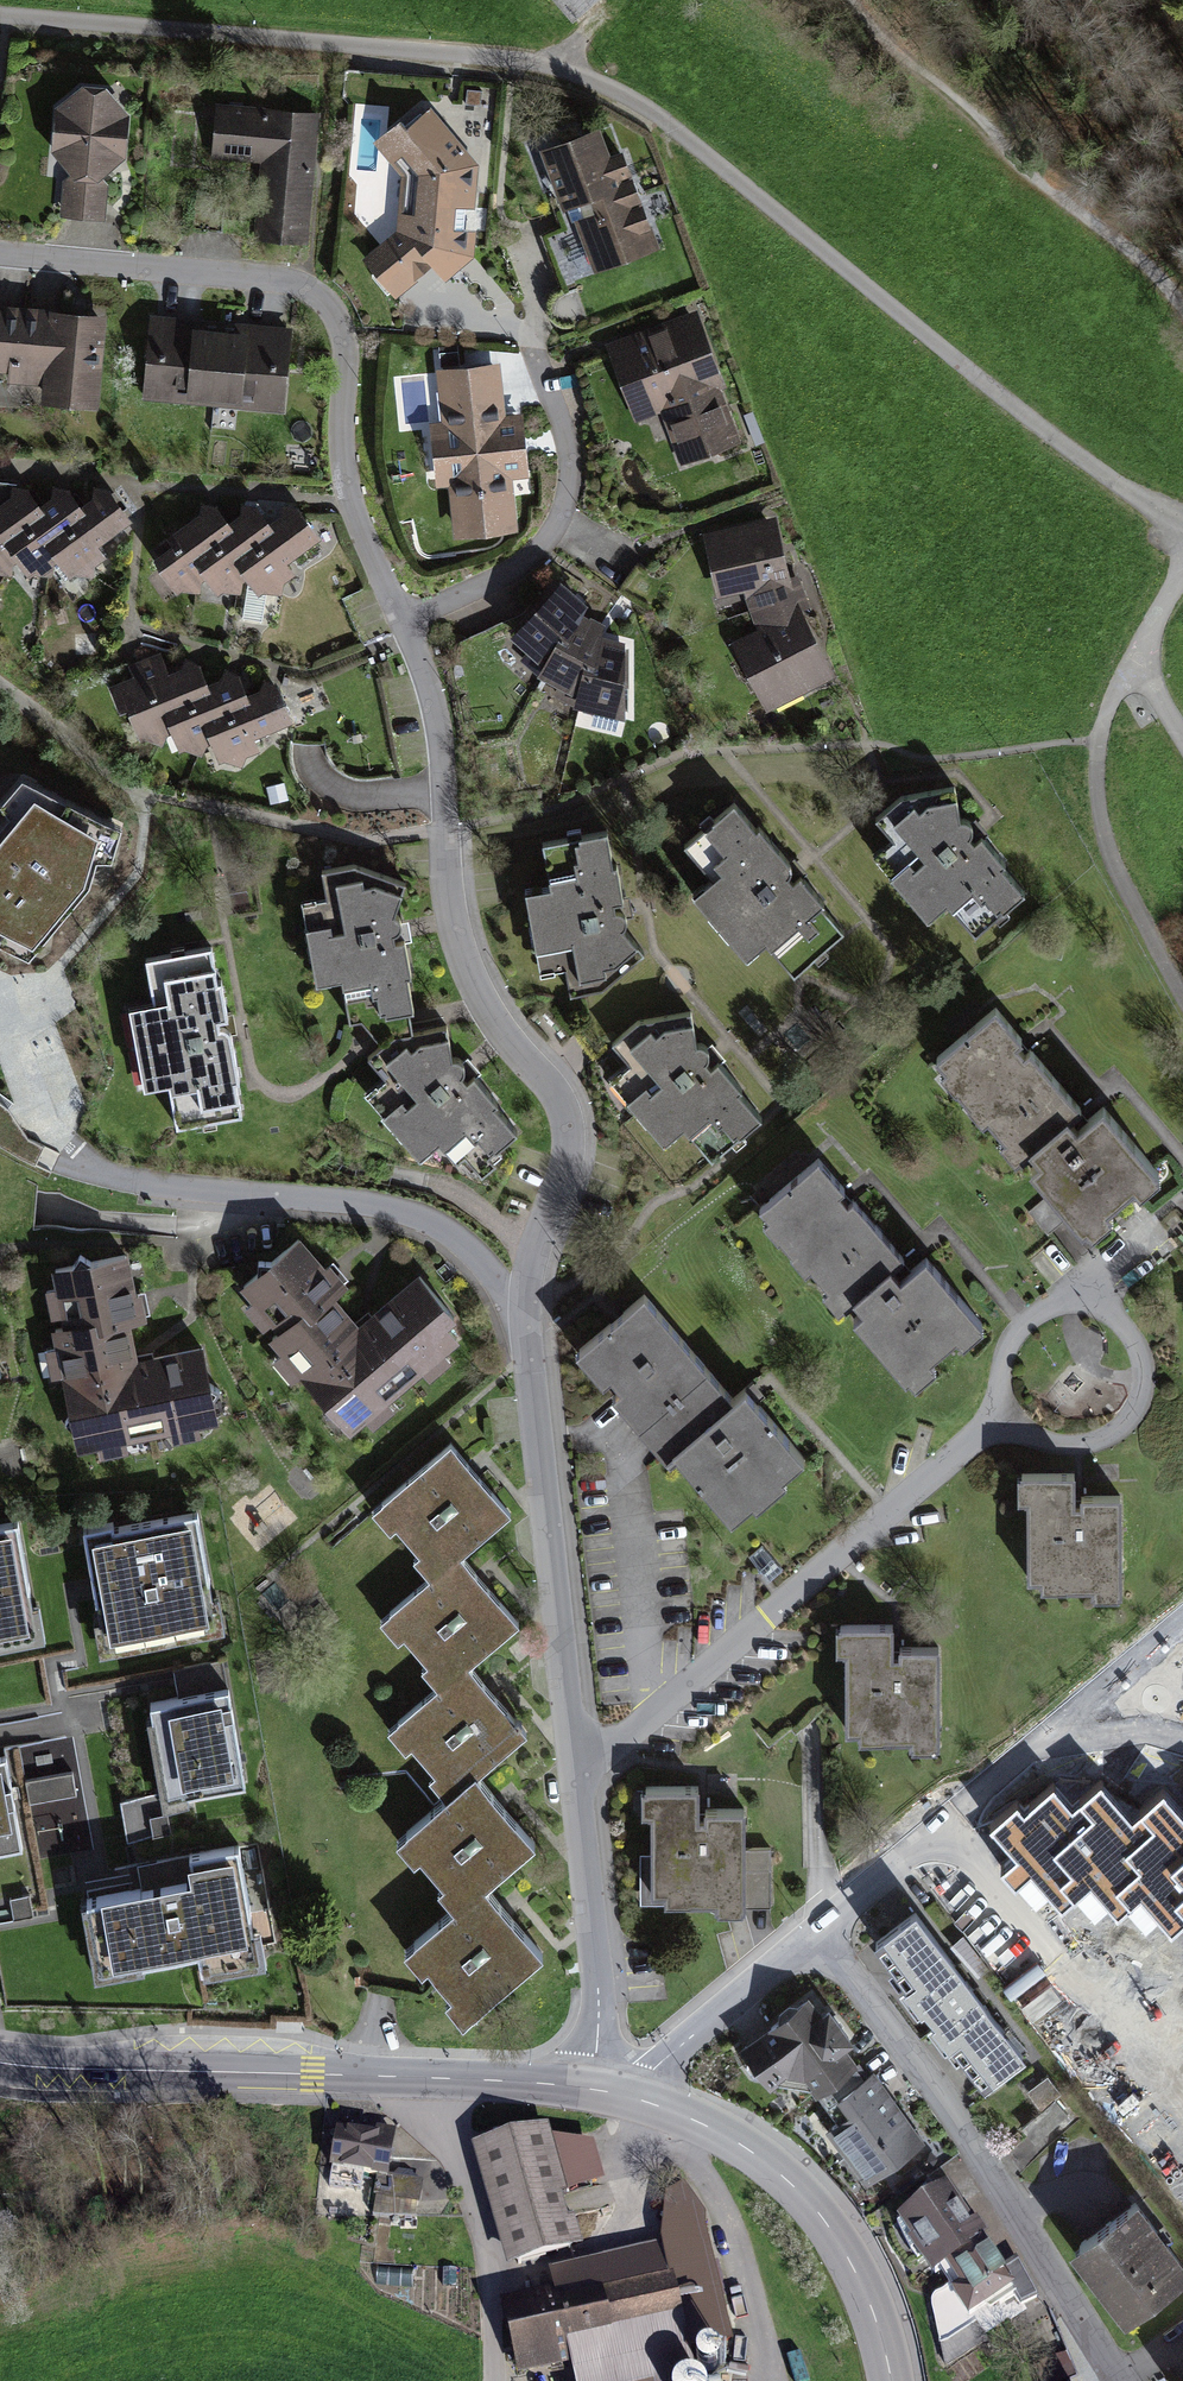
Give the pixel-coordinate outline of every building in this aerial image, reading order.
[(573,23),(599,0),(552,0),(573,23)] [(49,211),(116,216),(126,91),(59,86),(49,211)] [(252,236),(305,241),(316,111),(217,103),(212,156),(259,160),(252,236)] [(656,243),(608,124),(544,150),(592,269),(656,243)] [(418,292),(479,298),(494,137),(433,131),(418,292)] [(106,312),(0,302),(0,393),(97,403),(106,312)] [(288,330),(156,316),(148,393),(280,406),(288,330)] [(651,325),(609,335),(616,363),(657,353),(651,325)] [(667,445),(752,406),(717,330),(632,370),(667,445)] [(436,514),(513,512),(509,372),(433,374),(436,514)] [(69,580),(100,559),(92,548),(127,522),(109,495),(90,491),(73,503),(65,491),(49,489),(30,501),(19,483),(0,482),(0,566),(10,559),(26,578),(52,560),(69,580)] [(242,578),(259,599),(290,577),(282,567),(317,540),(299,513),(280,509),(263,521),(255,510),(239,507),(220,520),(209,501),(162,498),(159,516),(171,534),(158,543),(167,558),(155,567),(175,596),(200,577),(217,596),(242,578)] [(777,519),(702,535),(716,598),(791,582),(777,519)] [(641,655),(567,604),(511,668),(548,699),(589,727),(634,735),(641,655)] [(804,612),(733,644),(765,712),(835,679),(804,612)] [(221,763),(254,750),(250,741),(290,724),(276,691),(183,666),(163,674),(157,660),(133,670),(139,683),(112,694),(121,716),(129,712),(140,740),(173,726),(183,750),(211,738),(221,763)] [(35,929),(85,866),(98,813),(34,778),(0,819),(0,908),(35,929)] [(998,954),(1061,895),(986,815),(923,874),(998,954)] [(713,851),(728,834),(707,816),(692,833),(713,851)] [(802,997),(876,921),(772,822),(699,898),(802,997)] [(604,972),(610,1000),(677,987),(648,844),(575,859),(584,905),(554,911),(568,980),(604,972)] [(314,977),(413,965),(400,860),(301,871),(314,977)] [(177,1125),(244,1112),(211,940),(144,953),(152,996),(129,1001),(145,1083),(168,1079),(177,1125)] [(1027,1151),(1106,1082),(1008,970),(929,1038),(1027,1151)] [(722,1182),(795,1124),(706,1014),(634,1072),(722,1182)] [(472,1196),(548,1143),(486,1055),(410,1108),(472,1196)] [(1174,1160),(1106,1082),(1027,1151),(1095,1228),(1174,1160)] [(843,1304),(922,1235),(823,1123),(744,1191),(843,1304)] [(989,1313),(922,1235),(843,1304),(910,1381),(989,1313)] [(371,1310),(316,1252),(252,1313),(369,1435),(467,1342),(405,1277),(371,1310)] [(158,1339),(143,1261),(56,1278),(88,1443),(222,1418),(205,1330),(158,1339)] [(646,1446),(725,1377),(627,1265),(548,1333),(646,1446)] [(792,1455),(725,1377),(646,1446),(714,1523),(792,1455)] [(473,2017),(548,1955),(491,1887),(538,1848),(484,1783),(539,1737),(479,1666),(523,1630),(465,1560),(514,1519),(453,1445),(378,1507),(439,1582),(386,1626),(444,1696),(402,1730),(458,1798),(403,1844),(459,1911),(415,1947),(473,2017)] [(1022,1568),(1130,1568),(1131,1482),(1085,1482),(1085,1459),(1022,1459),(1022,1568)] [(138,1530),(104,1537),(127,1661),(238,1640),(216,1524),(140,1538),(138,1530)] [(57,1652),(36,1535),(0,1542),(0,1662),(57,1652)] [(830,1722),(938,1722),(939,1637),(893,1636),(893,1614),(830,1613),(830,1722)] [(239,1665),(194,1674),(196,1688),(221,1683),(223,1696),(163,1707),(168,1734),(177,1732),(191,1805),(180,1807),(181,1814),(264,1799),(239,1665)] [(0,1768),(0,1865),(36,1860),(21,1765),(0,1768)] [(96,1799),(91,1774),(43,1784),(47,1808),(96,1799)] [(1120,1912),(1131,1902),(1117,1885),(1142,1863),(1128,1847),(1153,1825),(1139,1808),(1131,1815),(1100,1779),(1071,1804),(1053,1782),(995,1832),(1014,1854),(1003,1863),(1035,1901),(1047,1891),(1061,1908),(1071,1899),(1093,1881),(1110,1901),(1120,1912)] [(639,1892),(747,1892),(747,1806),(702,1806),(702,1783),(639,1783),(639,1892)] [(1163,1788),(1139,1808),(1153,1825),(1128,1847),(1142,1863),(1117,1885),(1131,1902),(1140,1894),(1157,1914),(1171,1930),(1181,1922),(1182,1920),(1182,1811),(1163,1788)] [(178,1799),(141,1806),(148,1846),(185,1839),(181,1814),(180,1807),(178,1799)] [(197,1883),(96,1902),(112,1985),(205,1967),(209,1988),(229,1984),(225,1961),(262,1954),(241,1847),(192,1857),(197,1883)] [(868,1945),(926,2020),(970,1987),(915,1912),(868,1945)] [(926,2020),(984,2095),(1025,2063),(970,1987),(926,2020)] [(854,2059),(809,1995),(746,2040),(772,2078),(799,2059),(817,2085),(854,2059)] [(833,2123),(871,2176),(922,2140),(873,2071),(845,2092),(856,2107),(833,2123)] [(1022,2123),(1036,2141),(1070,2114),(1056,2097),(1022,2123)] [(598,2175),(590,2145),(543,2137),(541,2129),(485,2144),(517,2263),(573,2248),(556,2186),(598,2175)] [(387,2135),(339,2130),(334,2175),(324,2173),(320,2207),(410,2216),(414,2182),(383,2178),(387,2135)] [(970,2313),(1017,2281),(952,2186),(905,2218),(970,2313)] [(1139,2206),(1070,2255),(1120,2327),(1182,2281),(1182,2270),(1139,2206)] [(701,2235),(557,2268),(561,2288),(504,2301),(519,2365),(575,2352),(581,2380),(713,2380),(724,2336),(701,2235)]
